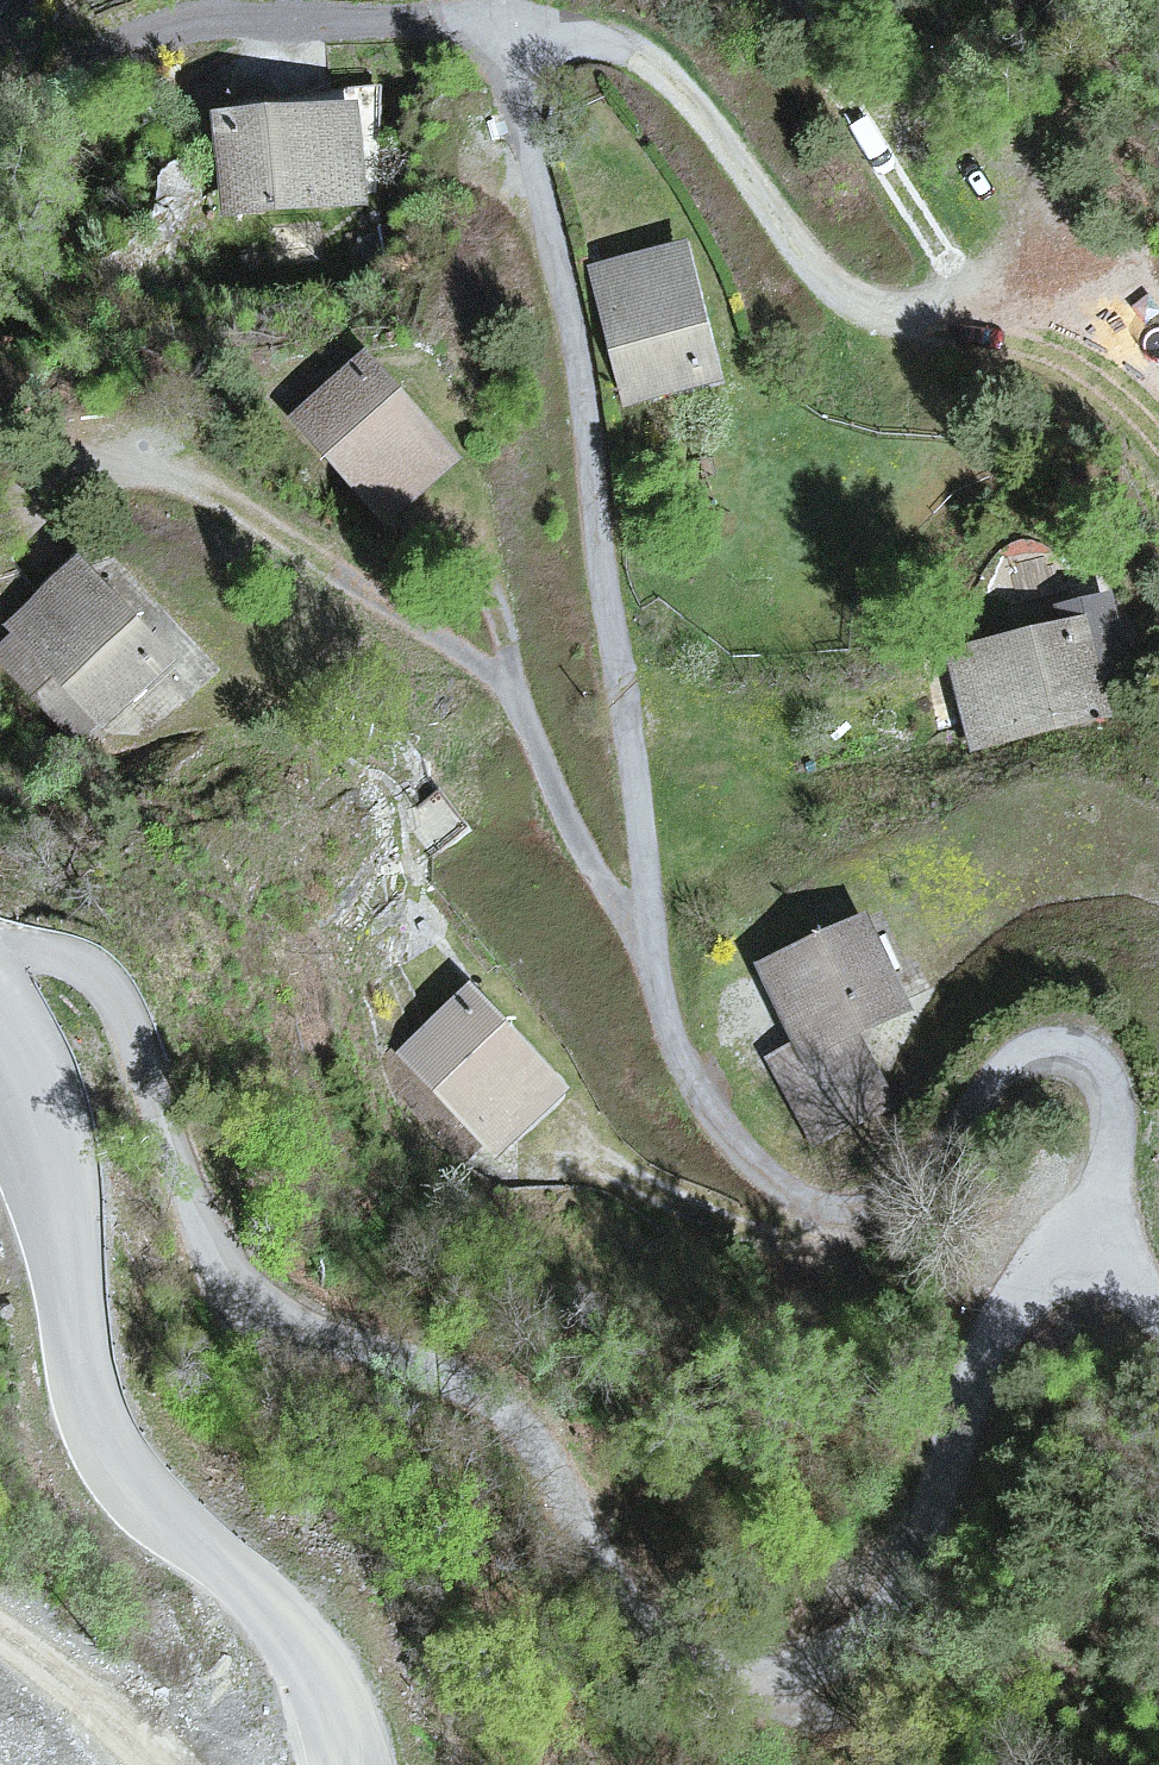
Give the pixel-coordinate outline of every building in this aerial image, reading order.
[(337,109),(185,129),(200,241),(352,221),(337,109)] [(719,377),(685,246),(596,269),(630,400),(719,377)] [(447,477),(328,355),(261,420),(380,542),(447,477)] [(42,574),(0,616),(0,684),(78,757),(148,676),(42,574)] [(1086,724),(1054,618),(920,650),(960,764),(1086,724)] [(902,1035),(858,929),(752,966),(796,1079),(902,1035)] [(561,1103),(447,997),(378,1090),(483,1183),(561,1103)]
